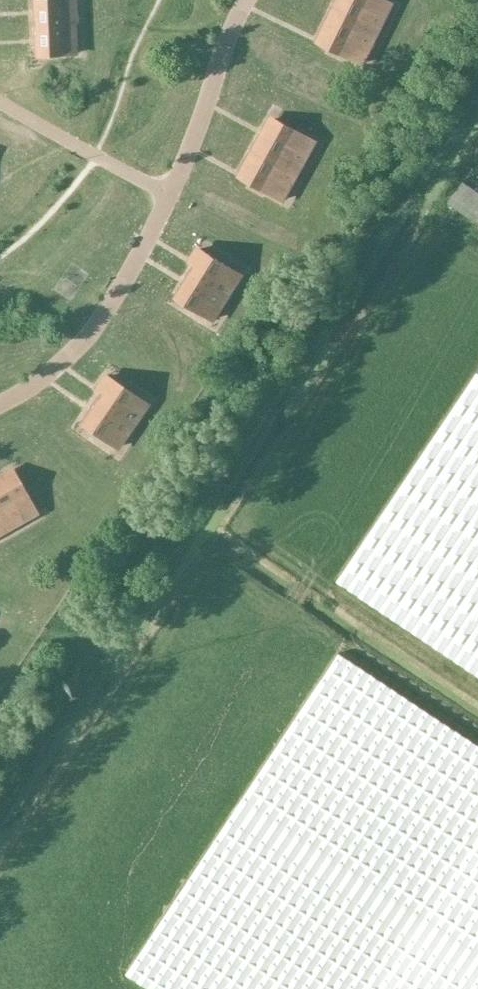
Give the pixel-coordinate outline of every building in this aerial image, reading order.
[(34,27),(74,26),(73,0),(32,0),(34,27)] [(332,12),(376,33),(391,3),(384,0),(338,0),(332,12)] [(376,33),(332,12),(319,39),(346,53),(345,56),(361,64),(376,33)] [(34,27),(35,55),(75,53),(74,26),(34,27)] [(299,136),(270,120),(255,147),(298,171),(314,141),(300,133),(299,136)] [(298,171),(255,147),(240,174),(267,188),(266,191),(282,200),(298,171)] [(238,272),(200,249),(192,261),(196,263),(189,274),(226,297),(233,286),(230,284),(238,272)] [(189,274),(175,296),(212,319),(226,297),(189,274)] [(68,275),(58,285),(67,294),(77,285),(68,275)] [(337,581),(477,676),(477,370),(337,581)] [(143,402),(107,377),(99,389),(102,391),(95,401),(131,426),(138,415),(136,413),(143,402)] [(131,426),(95,401),(80,423),(116,448),(131,426)] [(9,471),(0,476),(0,518),(6,529),(35,512),(28,498),(25,500),(9,471)] [(338,653),(126,975),(147,988),(477,988),(477,746),(338,653)]
